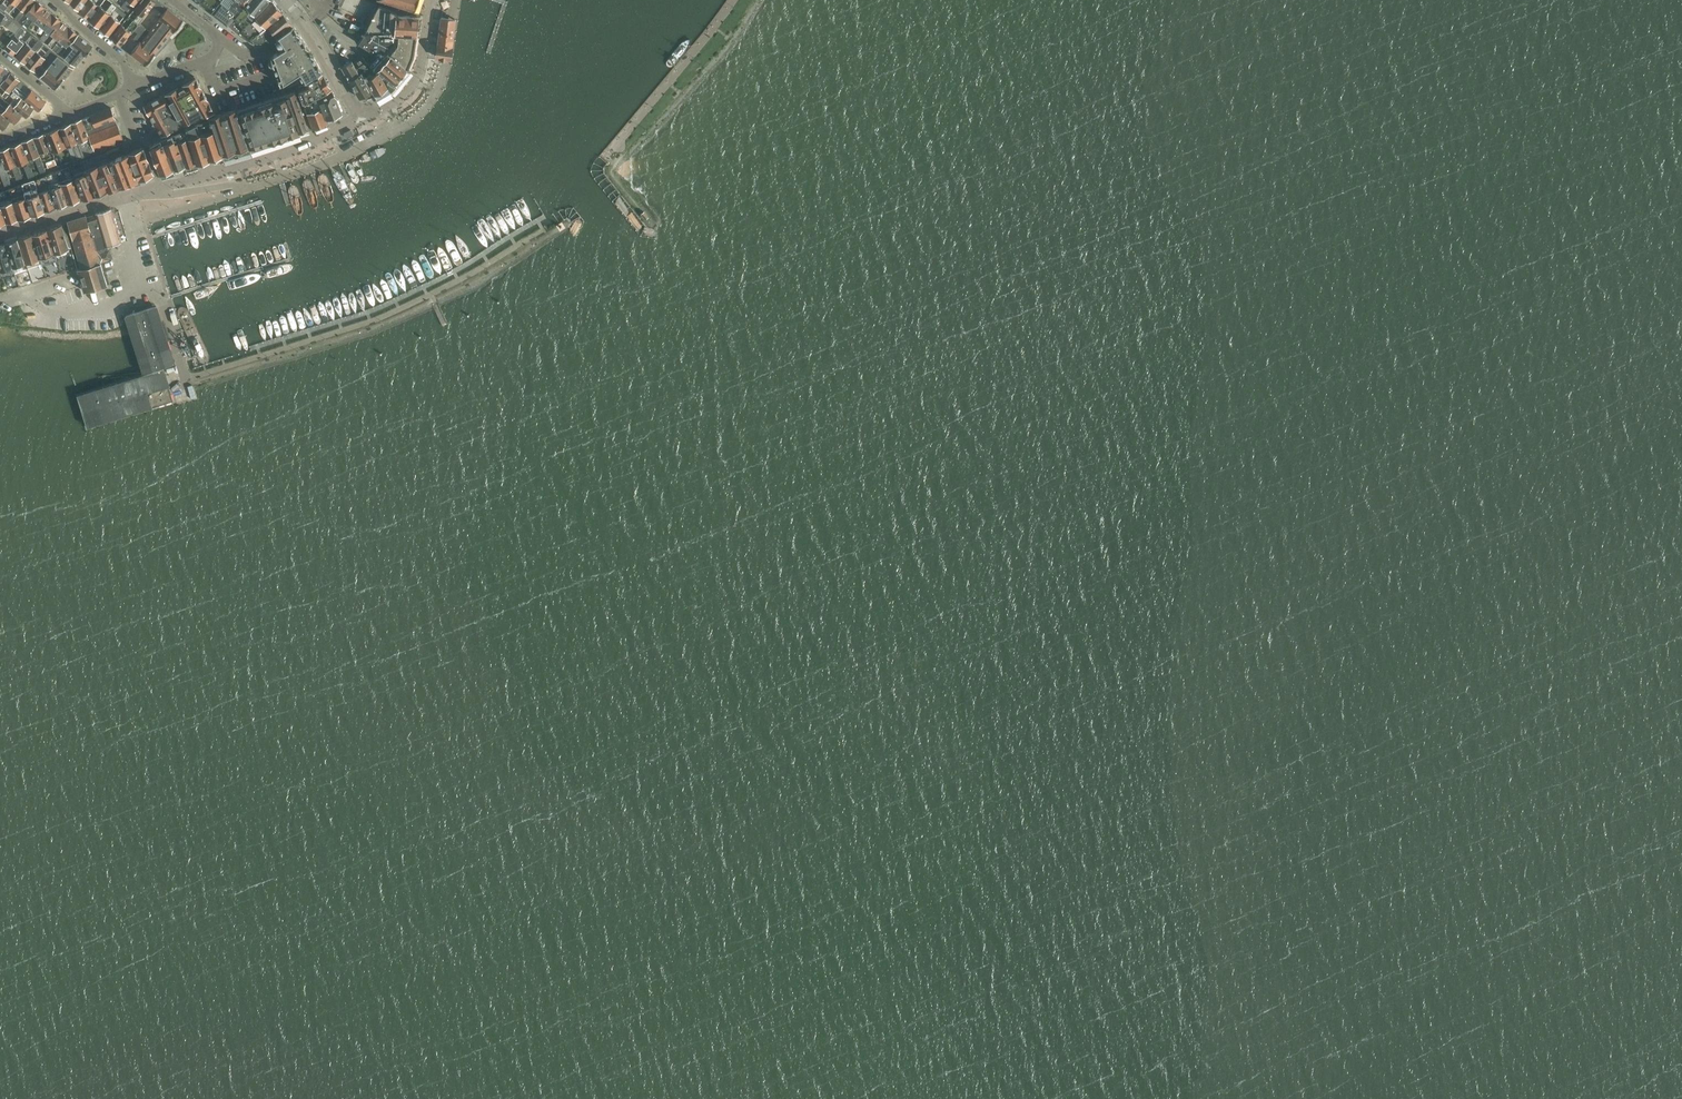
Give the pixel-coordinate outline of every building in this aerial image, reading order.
[(0,6),(5,10),(12,1),(17,6),(21,0),(5,0),(0,6)] [(15,18),(20,22),(37,0),(21,0),(17,6),(22,9),(15,18)] [(37,0),(20,22),(23,25),(30,17),(35,20),(46,7),(37,0)] [(70,4),(79,11),(87,0),(73,0),(70,4)] [(80,12),(89,19),(100,6),(92,0),(90,0),(80,12)] [(122,6),(129,12),(137,2),(138,0),(127,0),(122,6)] [(135,10),(140,14),(136,20),(139,22),(139,23),(140,23),(144,17),(157,1),(156,0),(142,0),(135,10)] [(151,31),(164,42),(173,31),(175,32),(184,21),(159,0),(154,6),(165,14),(160,20),(151,31)] [(198,2),(213,12),(222,0),(200,0),(198,2)] [(213,12),(228,24),(232,20),(246,4),(250,0),(222,0),(213,12)] [(228,24),(238,33),(256,15),(271,0),(250,0),(246,4),(232,20),(228,24)] [(238,33),(248,42),(261,30),(266,26),(268,24),(283,11),(273,0),(271,0),(256,15),(238,33)] [(415,12),(419,0),(382,0),(415,12)] [(100,6),(89,19),(100,28),(111,14),(115,9),(117,6),(113,3),(107,10),(100,5),(100,6)] [(379,6),(366,32),(368,32),(373,33),(389,33),(392,33),(395,33),(395,35),(399,35),(417,37),(417,36),(419,17),(398,15),(398,13),(398,12),(397,12),(392,10),(379,5),(379,6)] [(117,6),(115,9),(124,17),(127,14),(117,6)] [(46,7),(35,20),(37,22),(43,27),(47,31),(41,38),(45,41),(49,35),(50,36),(51,34),(62,20),(54,13),(46,7)] [(0,24),(3,23),(15,33),(21,26),(11,18),(0,9),(0,24)] [(261,30),(248,42),(251,43),(253,44),(256,45),(259,45),(262,45),(265,44),(268,43),(270,41),(277,36),(279,35),(293,24),(292,23),(283,11),(268,24),(266,26),(261,30)] [(111,14),(100,28),(110,36),(110,35),(121,21),(111,14)] [(438,43),(437,57),(442,57),(450,58),(452,45),(453,45),(456,19),(442,17),(439,43),(438,43)] [(54,37),(48,44),(53,48),(56,44),(59,40),(59,41),(70,27),(62,20),(51,34),(54,37)] [(122,24),(112,37),(122,45),(132,32),(138,24),(133,20),(127,28),(126,27),(122,24)] [(140,43),(132,53),(147,65),(156,53),(155,53),(164,42),(151,31),(141,23),(136,30),(139,33),(135,38),(140,43)] [(275,52),(271,55),(283,88),(306,81),(307,81),(323,71),(315,57),(309,47),(305,41),(302,37),(301,36),(301,35),(299,33),(297,30),(295,26),(293,24),(279,35),(280,36),(283,40),(285,43),(286,45),(275,52)] [(9,42),(5,47),(14,55),(25,42),(19,37),(25,29),(21,26),(9,42)] [(60,47),(57,51),(61,55),(69,47),(68,47),(71,44),(79,34),(70,27),(59,41),(63,44),(60,47)] [(365,32),(359,41),(360,42),(359,42),(373,51),(380,51),(386,51),(387,52),(392,57),(408,69),(408,68),(413,55),(415,45),(416,38),(417,37),(399,35),(395,35),(395,33),(392,33),(389,33),(373,33),(368,32),(366,32),(366,33),(365,32)] [(74,47),(65,57),(76,66),(85,56),(94,46),(79,34),(71,44),(74,47)] [(27,43),(16,56),(26,64),(37,51),(44,44),(39,40),(33,48),(27,43)] [(37,51),(26,64),(35,72),(35,71),(36,72),(41,65),(46,59),(46,58),(52,51),(53,50),(50,48),(43,56),(37,51)] [(372,65),(371,66),(374,68),(379,72),(381,74),(382,76),(389,88),(390,87),(392,91),(397,87),(406,78),(408,72),(406,71),(408,69),(392,57),(387,52),(386,51),(380,51),(380,55),(372,65)] [(41,65),(36,72),(41,76),(40,76),(55,88),(68,73),(69,74),(74,68),(58,55),(46,69),(41,65)] [(363,57),(355,63),(360,73),(362,71),(363,74),(368,70),(368,69),(368,68),(370,67),(363,57)] [(343,66),(350,78),(350,79),(355,87),(360,97),(372,90),(366,79),(365,77),(363,74),(362,71),(360,73),(355,63),(354,64),(352,61),(343,66)] [(9,70),(0,63),(0,82),(9,70)] [(299,83),(299,86),(300,89),(303,100),(304,102),(317,96),(318,96),(318,95),(332,88),(323,71),(307,81),(306,81),(299,83)] [(372,73),(365,77),(366,79),(372,90),(377,100),(391,92),(389,88),(382,76),(381,74),(379,72),(378,73),(376,74),(373,75),(372,73)] [(12,73),(1,86),(6,90),(3,95),(6,98),(10,94),(13,90),(21,81),(12,73)] [(166,93),(165,94),(183,125),(195,118),(199,115),(216,112),(203,88),(196,76),(180,85),(177,87),(166,93)] [(21,81),(13,90),(35,108),(39,111),(47,102),(32,90),(28,95),(22,90),(26,84),(21,81)] [(319,96),(318,97),(319,98),(322,107),(323,108),(327,120),(341,114),(343,114),(342,110),(337,98),(338,97),(332,88),(318,95),(319,96)] [(13,90),(10,94),(14,99),(10,103),(23,114),(27,118),(35,108),(13,90)] [(293,92),(238,110),(250,148),(268,142),(269,144),(284,139),(289,138),(288,137),(294,135),(299,133),(300,133),(299,132),(308,129),(308,128),(303,117),(293,92)] [(165,94),(144,105),(162,136),(183,125),(165,94)] [(317,96),(304,102),(304,103),(308,113),(313,126),(314,129),(329,123),(327,120),(323,108),(322,107),(319,98),(318,97),(319,96),(318,95),(318,96),(317,96)] [(11,121),(11,120),(15,124),(23,114),(10,103),(6,108),(0,103),(0,111),(11,121)] [(112,107),(91,115),(97,131),(118,123),(116,119),(112,107)] [(224,114),(212,118),(212,119),(214,127),(215,130),(216,130),(219,139),(223,154),(224,156),(225,161),(252,153),(250,148),(238,110),(225,114),(224,114)] [(3,130),(11,121),(0,111),(0,127),(3,130)] [(91,115),(83,119),(96,152),(125,141),(118,123),(97,131),(91,115)] [(83,119),(71,123),(71,124),(83,155),(84,157),(96,152),(83,119)] [(187,129),(186,129),(189,137),(190,141),(193,149),(196,161),(197,164),(198,169),(200,168),(211,165),(225,161),(223,156),(224,156),(223,154),(219,139),(216,130),(215,130),(214,127),(212,119),(210,119),(199,123),(198,123),(187,129)] [(71,124),(45,133),(51,149),(52,152),(67,146),(67,147),(71,145),(73,146),(78,159),(84,157),(83,155),(71,124)] [(185,130),(175,133),(186,167),(187,172),(197,169),(198,169),(197,164),(196,161),(193,149),(190,141),(189,137),(186,129),(185,130)] [(45,133),(34,138),(40,154),(51,149),(45,133)] [(173,134),(163,139),(163,140),(164,144),(165,148),(167,153),(168,154),(173,168),(174,171),(186,167),(175,133),(173,134)] [(34,138),(22,142),(29,160),(35,158),(41,173),(46,171),(40,156),(40,154),(34,138)] [(163,139),(150,146),(151,148),(155,159),(162,175),(174,171),(173,168),(168,154),(167,153),(165,148),(164,144),(163,140),(163,139)] [(22,142),(10,146),(17,165),(23,163),(29,177),(34,175),(33,173),(29,160),(22,142)] [(0,150),(0,155),(6,169),(12,166),(14,172),(17,180),(22,178),(22,176),(19,170),(18,168),(17,165),(10,146),(0,150)] [(119,147),(107,152),(120,188),(139,181),(139,180),(129,153),(119,157),(119,147)] [(140,150),(129,153),(139,180),(152,175),(146,160),(143,151),(142,149),(140,150)] [(107,152),(94,157),(107,192),(107,193),(120,188),(107,152)] [(0,172),(6,187),(12,184),(6,170),(6,169),(0,155),(0,172)] [(94,157),(82,161),(83,165),(95,196),(107,192),(94,157)] [(55,159),(47,162),(49,167),(57,164),(55,159)] [(83,165),(72,169),(83,200),(95,196),(83,165)] [(48,175),(46,176),(49,184),(51,188),(56,208),(68,204),(63,187),(62,185),(61,182),(60,180),(60,178),(57,171),(48,175)] [(72,174),(60,178),(60,180),(61,182),(62,185),(63,187),(68,204),(68,205),(80,201),(77,189),(75,183),(72,174)] [(35,180),(22,184),(25,191),(25,193),(26,197),(27,198),(29,205),(29,206),(32,215),(41,213),(45,211),(42,201),(40,193),(39,192),(38,188),(35,180)] [(22,184),(9,189),(13,200),(13,201),(16,210),(19,219),(29,216),(32,215),(29,206),(29,205),(27,198),(26,197),(25,193),(25,191),(22,184)] [(51,188),(39,192),(40,193),(42,201),(45,211),(48,211),(57,208),(56,208),(51,188)] [(0,193),(0,202),(5,218),(7,223),(19,219),(16,210),(13,201),(13,200),(9,189),(0,193)] [(97,215),(87,218),(97,249),(111,245),(122,241),(112,208),(97,213),(97,215)] [(87,216),(66,222),(81,268),(101,262),(97,249),(87,218),(87,216)] [(63,224),(47,229),(57,259),(73,253),(63,224)] [(47,229),(33,234),(42,263),(57,259),(47,229)] [(33,234),(18,238),(26,262),(28,268),(42,263),(33,234)] [(18,238),(5,243),(14,266),(13,266),(15,272),(28,268),(26,262),(18,238)] [(0,245),(0,267),(2,272),(3,275),(4,278),(12,276),(14,282),(18,281),(15,272),(13,266),(14,266),(5,243),(0,245)] [(111,245),(97,249),(101,262),(114,259),(111,249),(112,248),(111,245)] [(81,268),(78,269),(78,271),(81,280),(83,285),(85,291),(108,285),(101,262),(81,268)] [(156,306),(127,315),(131,328),(132,329),(133,335),(134,336),(135,339),(140,356),(145,371),(157,367),(168,364),(174,362),(169,347),(156,306)] [(143,374),(77,395),(87,427),(153,406),(173,400),(174,400),(169,386),(164,368),(143,374)]
